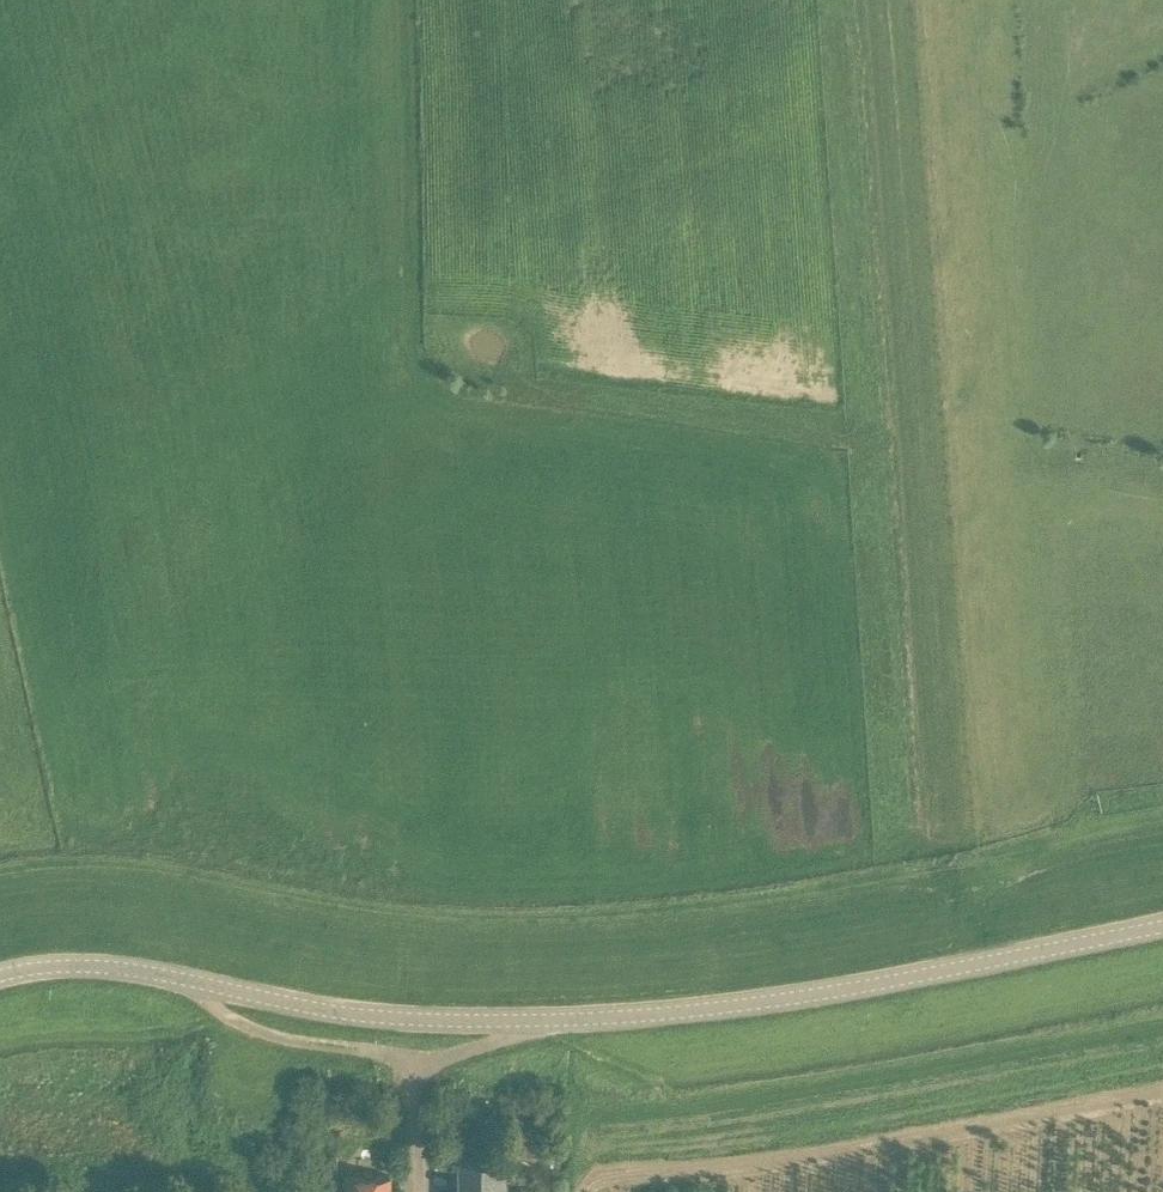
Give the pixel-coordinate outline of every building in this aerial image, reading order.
[(504,1156),(459,1157),(460,1187),(472,1188),(472,1191),(505,1191),(504,1156)] [(391,1176),(345,1176),(345,1191),(392,1191),(391,1176)]
